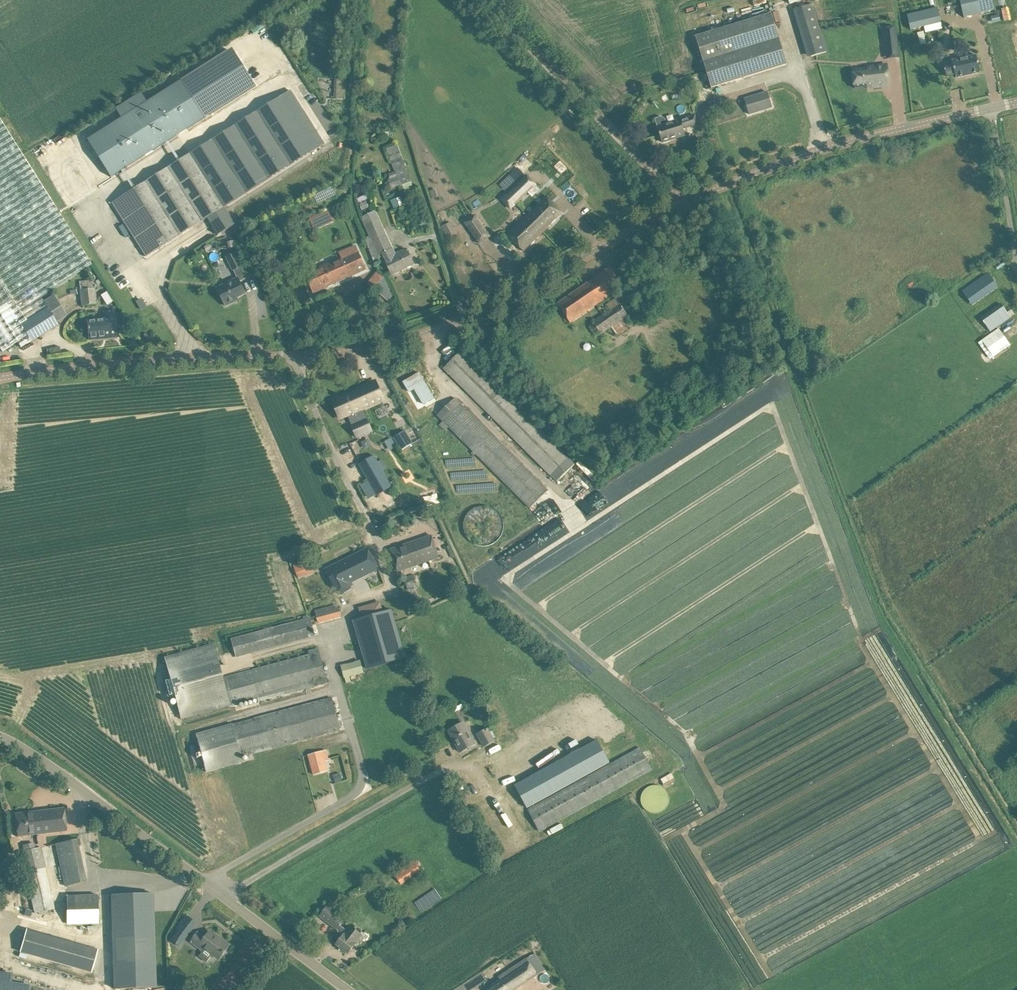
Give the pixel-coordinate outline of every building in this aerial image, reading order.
[(993,0),(961,0),(964,17),(995,10),(993,0)] [(796,9),(811,56),(827,52),(812,4),(796,9)] [(941,23),(937,8),(908,15),(910,29),(941,23)] [(696,36),(711,88),(786,64),(771,13),(696,36)] [(898,53),(898,52),(899,52),(896,27),(883,28),(886,53),(887,53),(887,54),(886,54),(886,58),(887,58),(887,59),(899,57),(899,52),(898,53)] [(915,56),(918,81),(941,78),(938,54),(929,55),(928,50),(922,51),(923,55),(915,56)] [(980,72),(976,55),(952,60),(952,62),(943,64),(946,76),(955,74),(956,78),(980,72)] [(873,86),(873,87),(890,86),(887,65),(867,67),(867,68),(852,70),(854,88),(873,86)] [(337,79),(336,98),(345,98),(346,80),(337,79)] [(88,139),(112,177),(205,118),(181,80),(88,139)] [(112,204),(146,257),(207,218),(218,235),(235,224),(225,207),(325,144),(291,91),(112,204)] [(744,99),(749,115),(772,108),(767,92),(744,99)] [(676,138),(685,135),(683,129),(698,124),(695,115),(667,124),(665,119),(661,116),(655,118),(662,142),(672,139),(676,138)] [(2,351),(16,343),(20,349),(58,324),(56,322),(67,315),(54,295),(43,301),(41,297),(92,265),(0,118),(0,348),(2,351)] [(388,173),(391,180),(397,178),(400,186),(403,185),(411,182),(397,145),(386,149),(394,171),(388,173)] [(510,174),(500,185),(505,190),(515,180),(510,174)] [(506,194),(516,204),(532,189),(537,185),(527,174),(509,191),(506,194)] [(315,193),(317,201),(337,195),(334,187),(315,193)] [(526,215),(507,233),(517,244),(524,251),(545,229),(562,213),(545,196),(528,212),(526,215)] [(369,207),(366,201),(359,204),(362,210),(369,207)] [(381,261),(378,255),(383,253),(386,259),(385,260),(388,265),(392,274),(414,264),(409,255),(407,249),(396,254),(393,248),(392,248),(381,225),(375,211),(361,218),(369,236),(367,237),(365,232),(363,233),(374,263),(381,261)] [(334,222),(330,213),(310,222),(314,230),(334,222)] [(465,223),(479,243),(490,236),(476,215),(465,223)] [(451,222),(441,226),(446,236),(456,232),(451,222)] [(356,246),(340,252),(343,258),(306,273),(310,283),(314,292),(367,269),(362,260),(356,246)] [(280,257),(286,267),(298,260),(292,250),(280,257)] [(226,256),(233,271),(243,266),(236,252),(226,256)] [(611,266),(558,303),(571,322),(613,293),(614,295),(619,292),(618,290),(624,285),(611,266)] [(373,277),(380,282),(384,276),(377,271),(373,277)] [(998,287),(988,273),(963,290),(973,304),(998,287)] [(245,293),(239,281),(238,279),(218,289),(217,289),(225,306),(234,302),(238,300),(237,297),(245,293)] [(91,280),(80,281),(82,305),(95,304),(93,288),(92,288),(91,280)] [(107,291),(101,294),(107,305),(113,301),(107,291)] [(141,309),(146,306),(142,298),(136,301),(141,309)] [(616,298),(606,305),(609,310),(592,321),(594,323),(589,327),(594,334),(599,331),(601,334),(611,327),(616,335),(631,326),(625,318),(628,315),(616,298)] [(980,318),(990,331),(1010,317),(1001,303),(980,318)] [(115,319),(114,319),(113,311),(104,312),(105,320),(87,321),(88,340),(117,337),(115,319)] [(981,339),(993,356),(1011,344),(999,327),(981,339)] [(574,465),(468,358),(461,351),(444,368),(557,481),(574,465)] [(433,368),(404,376),(409,393),(420,390),(419,384),(436,380),(433,368)] [(355,392),(363,409),(384,399),(381,393),(380,394),(378,389),(379,388),(376,382),(355,392)] [(372,430),(363,409),(355,392),(354,392),(355,393),(351,395),(350,394),(334,401),(342,418),(354,413),(359,423),(352,426),(357,437),(372,430)] [(470,454),(473,457),(475,455),(529,509),(548,491),(455,398),(437,415),(443,421),(439,425),(445,431),(448,427),(472,452),(470,454)] [(412,442),(405,430),(394,438),(401,449),(412,442)] [(392,437),(386,441),(390,450),(397,447),(392,437)] [(393,487),(375,455),(359,464),(377,495),(393,487)] [(582,477),(589,485),(597,477),(581,461),(577,464),(586,473),(582,477)] [(505,529),(490,503),(461,520),(476,545),(505,529)] [(391,549),(398,571),(439,557),(431,535),(391,549)] [(379,568),(367,549),(325,570),(335,586),(339,594),(350,588),(349,586),(353,584),(351,582),(379,568)] [(298,578),(315,572),(310,559),(293,565),(298,578)] [(417,586),(413,574),(403,578),(411,597),(417,595),(414,587),(417,586)] [(355,608),(370,656),(408,644),(394,597),(355,608)] [(338,604),(315,610),(318,622),(341,616),(338,604)] [(315,635),(309,615),(229,636),(235,656),(315,635)] [(175,697),(181,719),(232,705),(215,644),(165,658),(170,679),(163,681),(168,699),(175,697)] [(319,653),(227,678),(234,705),(259,698),(259,701),(328,683),(319,653)] [(370,658),(341,666),(344,678),(373,670),(370,658)] [(194,751),(196,758),(202,756),(206,772),(243,762),(242,757),(340,730),(332,698),(233,724),(232,724),(196,734),(200,749),(194,751)] [(559,719),(573,712),(571,708),(557,715),(559,719)] [(461,752),(475,744),(464,723),(449,731),(461,752)] [(488,729),(478,734),(485,746),(494,741),(488,729)] [(597,740),(515,786),(527,808),(610,762),(597,740)] [(640,748),(528,810),(540,831),(652,769),(640,748)] [(328,771),(325,761),(329,760),(326,750),(307,755),(313,775),(328,771)] [(667,801),(659,784),(643,792),(651,809),(667,801)] [(15,813),(17,836),(67,831),(64,808),(15,813)] [(64,886),(86,881),(77,839),(55,844),(64,886)] [(20,852),(25,872),(45,868),(46,867),(41,847),(35,848),(24,851),(20,852)] [(421,871),(413,860),(394,873),(402,885),(421,871)] [(156,988),(153,893),(112,895),(115,989),(156,988)] [(67,924),(99,924),(99,894),(67,894),(67,924)] [(346,918),(328,904),(319,915),(337,929),(346,918)] [(186,937),(190,932),(181,925),(176,930),(178,931),(186,937)] [(336,944),(348,953),(361,937),(354,932),(349,928),(342,936),(336,944)] [(26,930),(19,952),(91,973),(98,950),(26,930)] [(213,954),(219,959),(223,954),(229,946),(210,932),(207,935),(205,938),(198,932),(192,940),(191,942),(203,951),(199,956),(207,962),(213,954)] [(535,953),(507,972),(498,977),(500,980),(487,989),(514,989),(545,969),(536,955),(535,953)] [(475,976),(481,984),(487,980),(482,972),(475,976)]
